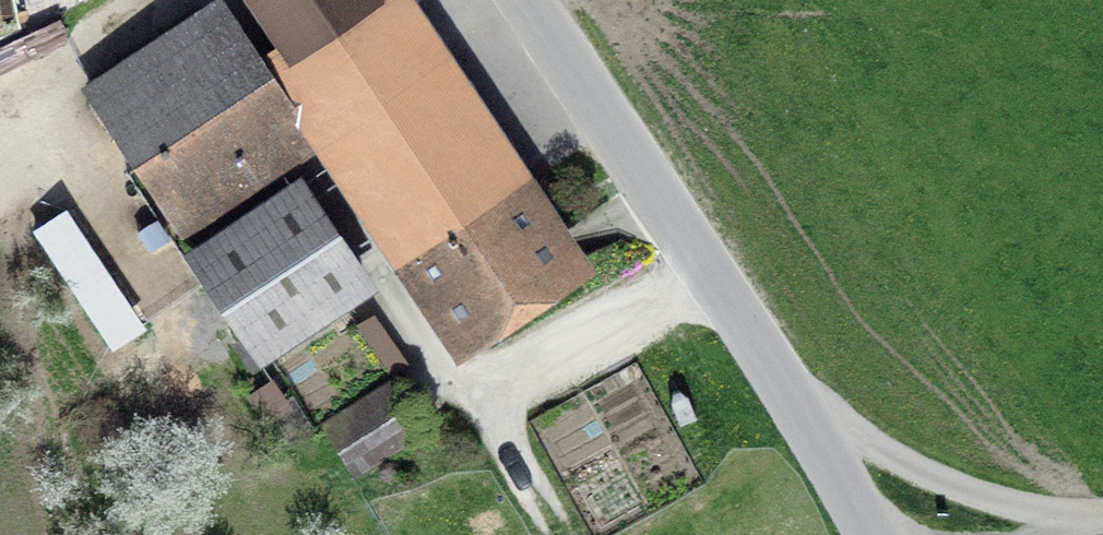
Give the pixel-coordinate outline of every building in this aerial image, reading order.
[(280,8),(291,2),(292,0),(262,0),(267,6),(280,8)] [(314,17),(321,27),(334,29),(344,21),(346,9),(339,0),(322,0),(316,5),(314,17)] [(344,2),(354,10),(367,8),(372,0),(344,0),(344,2)] [(120,218),(162,191),(184,224),(334,125),(469,329),(560,268),(381,1),(259,82),(215,16),(97,94),(143,164),(102,192),(120,218)] [(293,46),(304,48),(314,42),(317,32),(314,21),(304,16),(293,18),(286,26),(286,37),(293,46)] [(364,286),(299,188),(199,255),(265,353),(364,286)] [(80,200),(44,218),(107,345),(144,326),(80,200)] [(325,425),(356,474),(428,428),(396,380),(325,425)]
